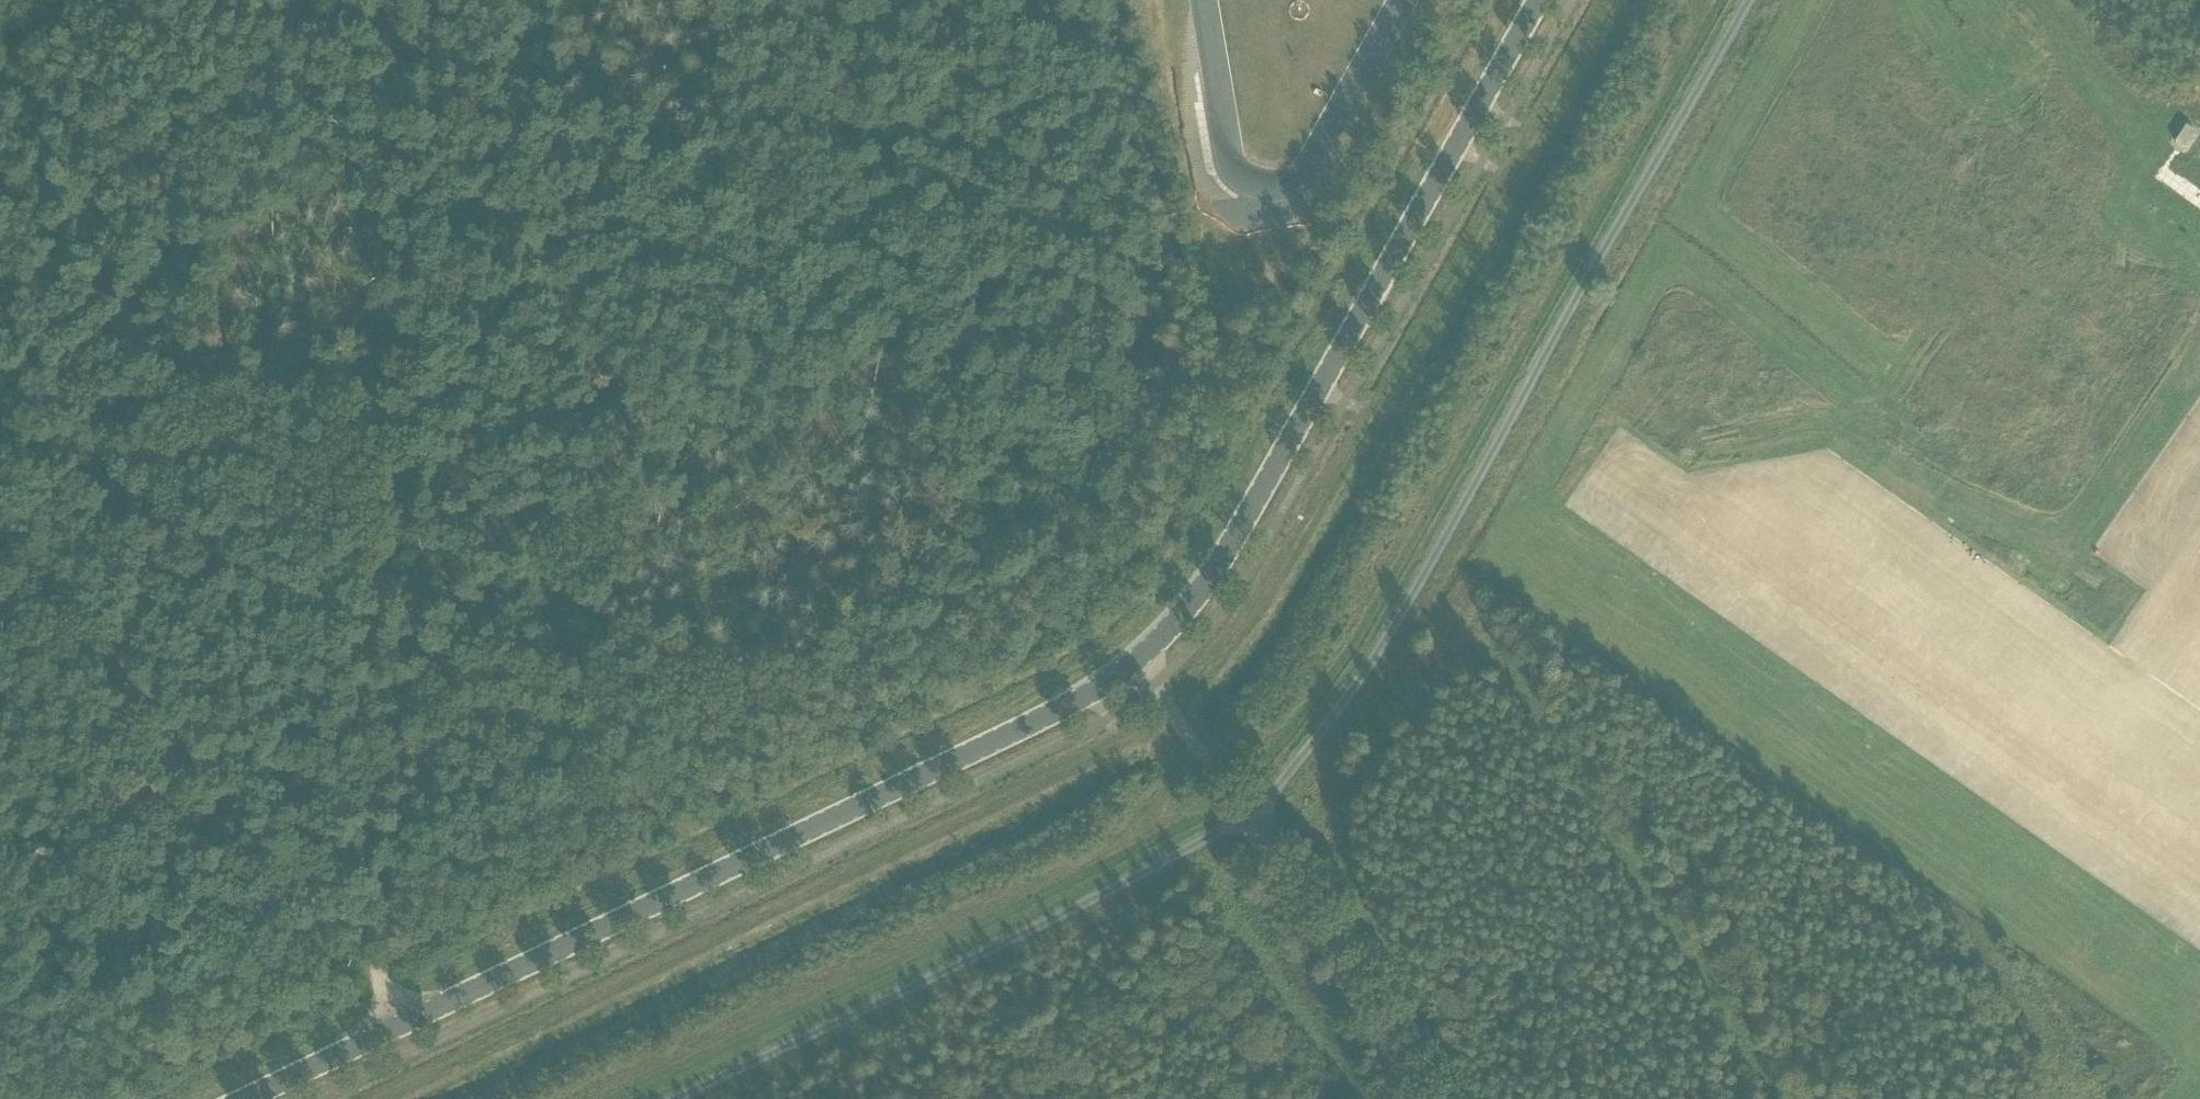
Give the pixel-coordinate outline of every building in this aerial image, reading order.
[(2186,126),(2175,142),(2177,144),(2184,149),(2195,132),(2186,126)]
